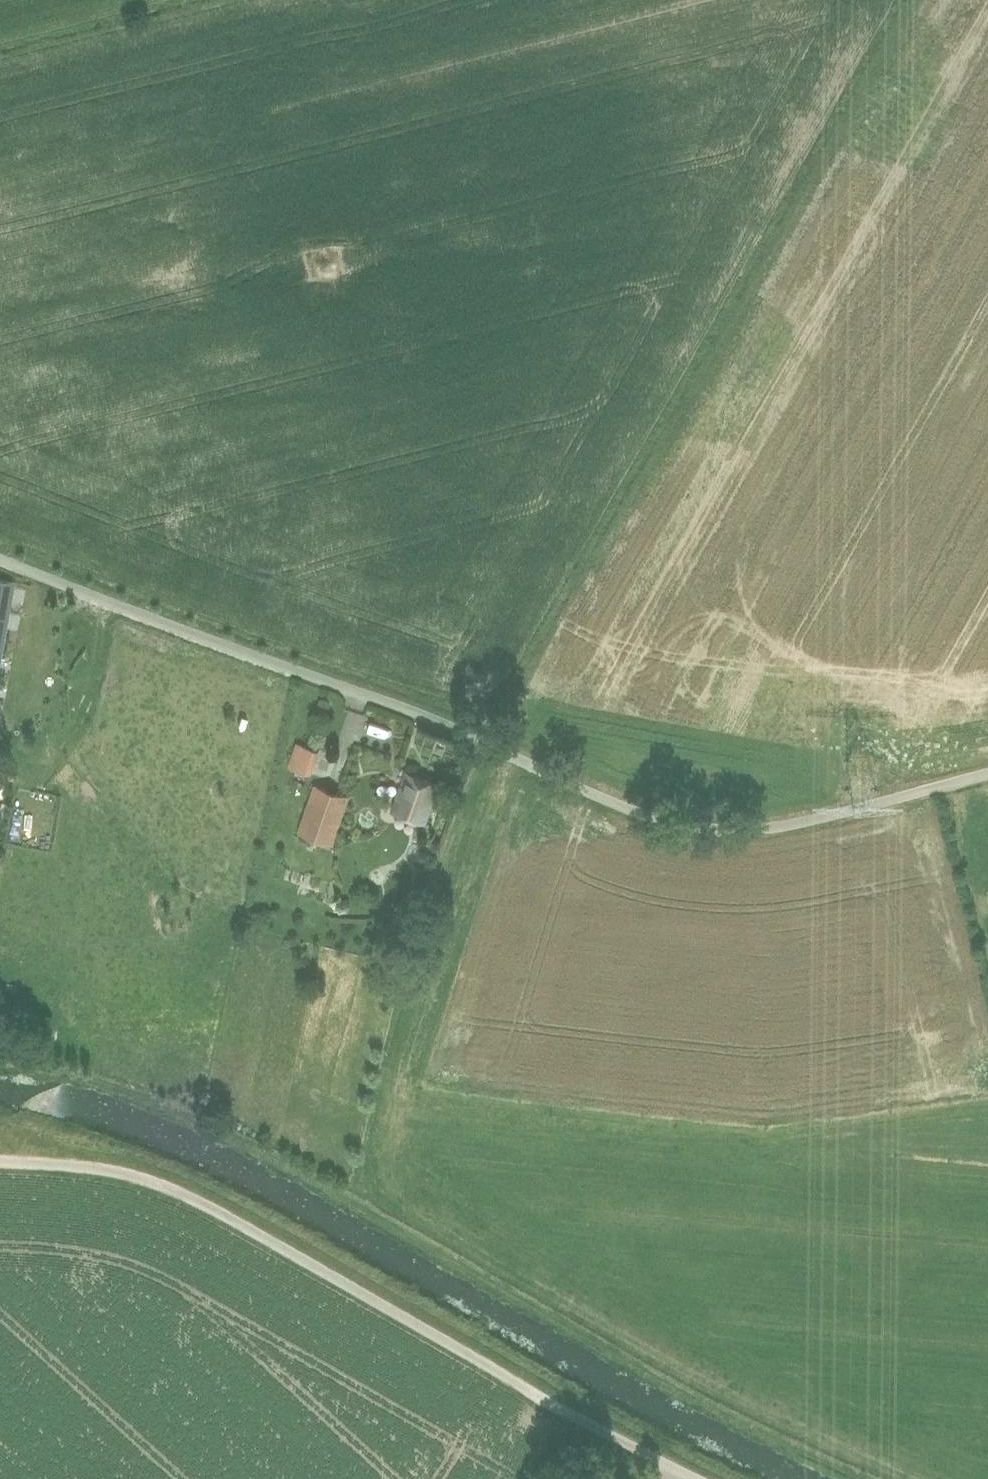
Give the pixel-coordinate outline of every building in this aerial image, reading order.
[(16,581),(0,578),(0,665),(16,581)] [(308,761),(314,743),(294,736),(288,755),(308,761)] [(406,770),(392,810),(424,822),(438,782),(406,770)] [(348,794),(315,783),(298,830),(331,842),(348,794)]
